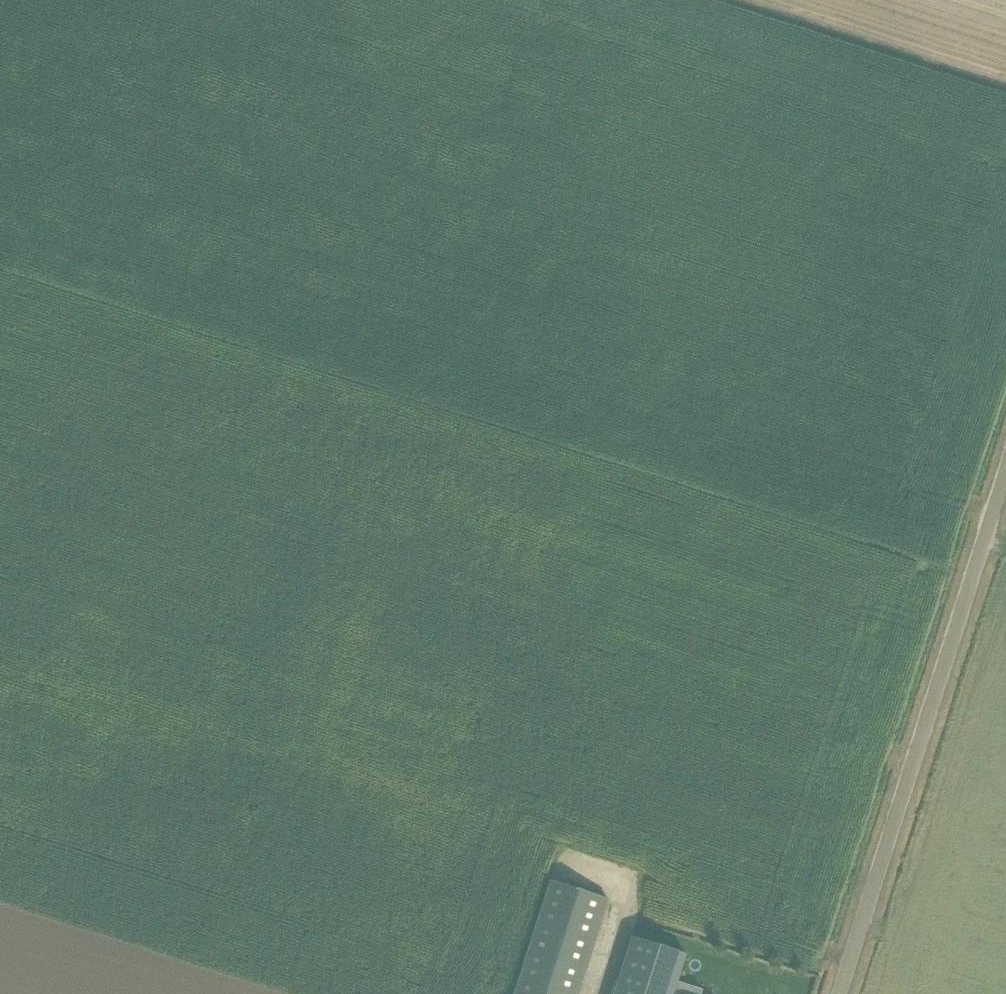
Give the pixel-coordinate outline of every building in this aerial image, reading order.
[(608,900),(549,881),(512,993),(578,993),(608,900)] [(614,993),(701,993),(702,990),(677,982),(685,955),(645,942),(632,938),(618,983),(614,993)]
